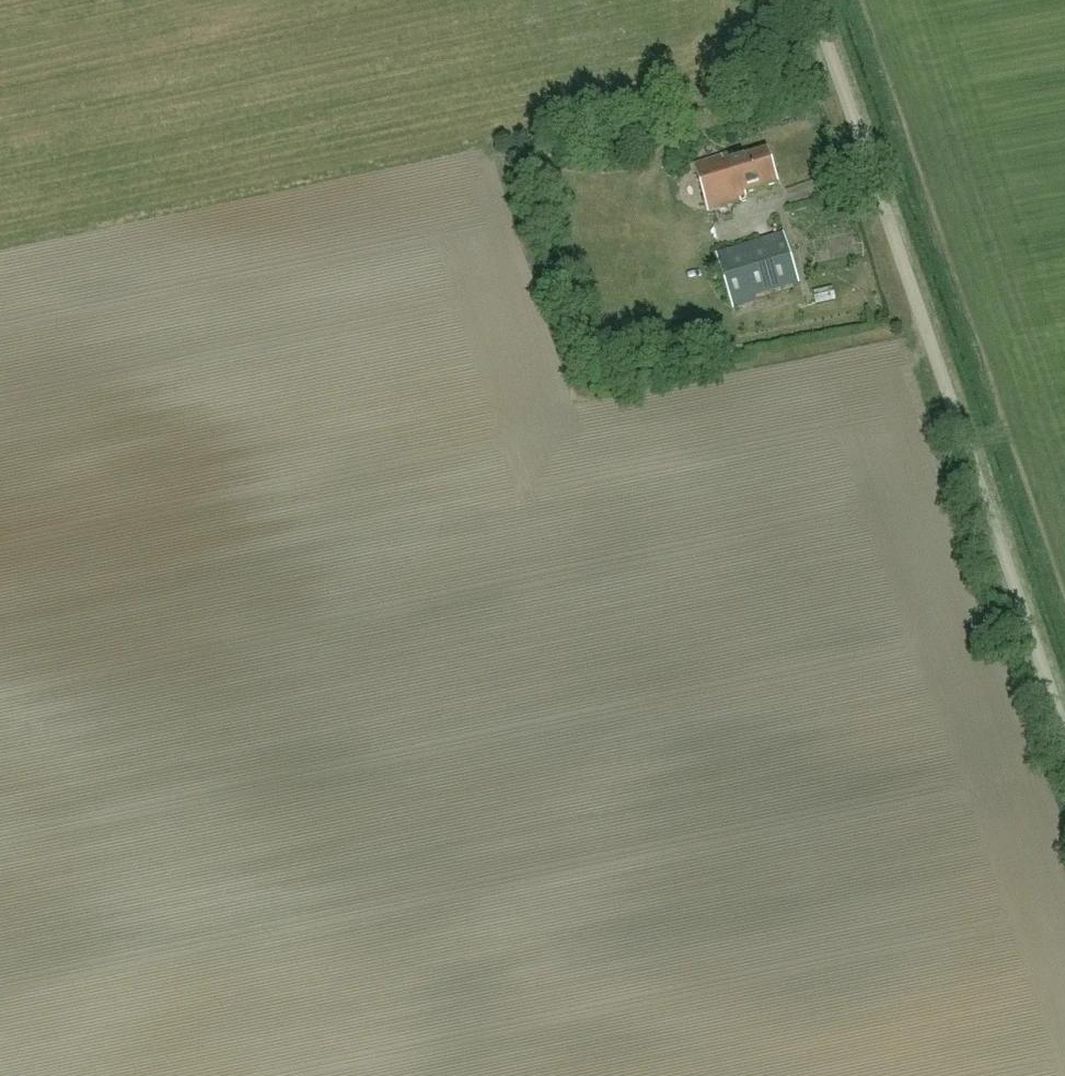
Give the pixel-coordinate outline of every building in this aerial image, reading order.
[(739,195),(777,183),(767,150),(723,163),(722,159),(694,168),(708,212),(741,202),(739,195)] [(731,304),(799,283),(784,233),(716,254),(731,304)]
